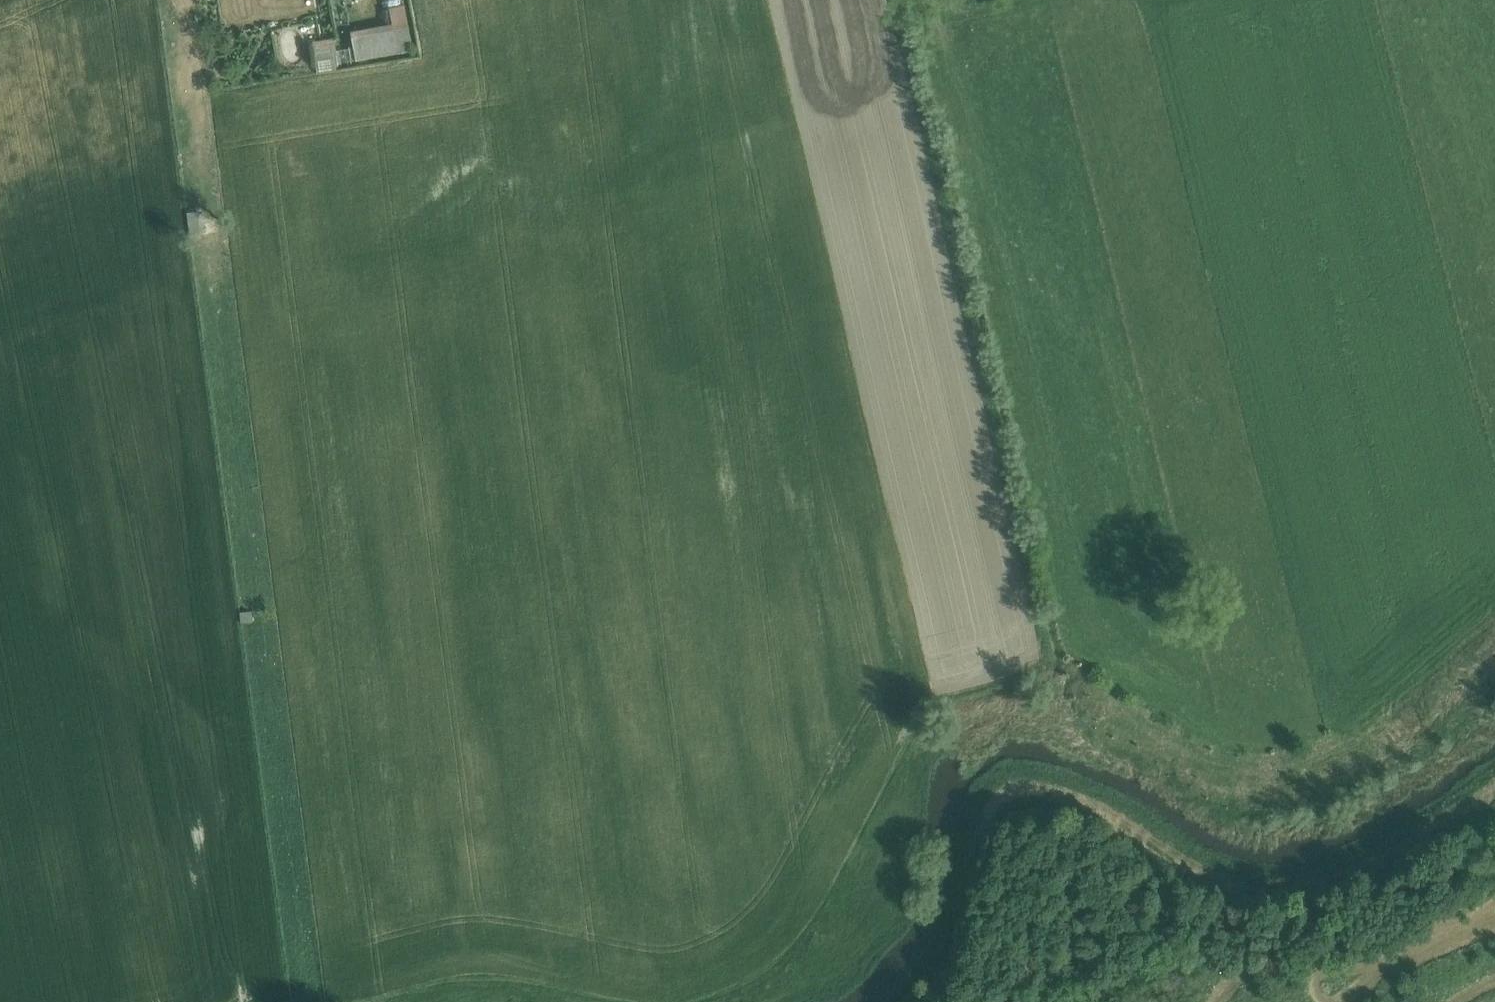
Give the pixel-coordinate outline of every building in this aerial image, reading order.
[(358,68),(354,33),(317,37),(320,71),(358,68)] [(314,35),(297,38),(301,55),(317,52),(314,35)]
